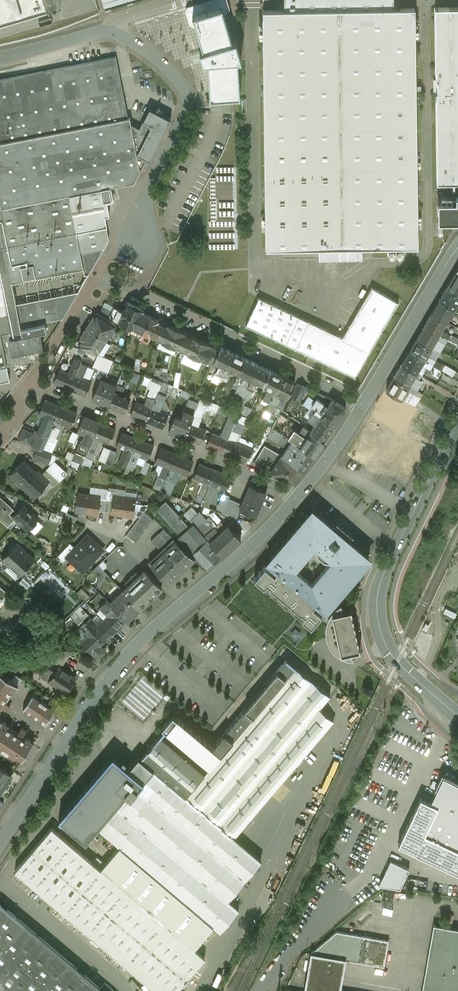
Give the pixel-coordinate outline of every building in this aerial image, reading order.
[(48,2),(55,0),(0,0),(0,17),(48,2)] [(105,8),(132,0),(102,0),(105,8)] [(285,10),(263,10),(266,249),(418,247),(415,8),(394,9),(394,0),(284,0),(285,10)] [(222,7),(204,12),(203,9),(199,7),(191,10),(189,13),(191,20),(195,23),(203,50),(200,51),(203,62),(207,62),(210,98),(240,96),(238,60),(242,59),(236,40),(232,41),(222,7)] [(435,7),(437,183),(457,182),(457,7),(435,7)] [(0,80),(0,206),(2,217),(1,228),(12,283),(84,268),(85,274),(89,274),(105,247),(80,252),(76,232),(106,226),(104,216),(110,215),(107,201),(112,200),(109,187),(134,182),(140,171),(132,125),(131,117),(129,118),(118,65),(116,57),(0,80)] [(150,108),(140,129),(132,125),(140,171),(146,159),(150,160),(171,119),(150,108)] [(218,224),(230,224),(230,207),(231,207),(231,194),(232,194),(232,188),(237,188),(237,182),(234,182),(234,175),(219,175),(219,188),(229,188),(229,191),(223,191),(223,198),(218,198),(218,224)] [(455,193),(455,199),(438,199),(438,219),(457,219),(457,193),(455,193)] [(106,226),(76,232),(80,252),(105,247),(109,239),(106,226)] [(447,288),(457,294),(457,290),(457,269),(447,288)] [(10,331),(0,278),(0,366),(7,365),(0,332),(10,331)] [(339,335),(259,297),(259,298),(259,297),(246,325),(355,377),(399,303),(398,303),(398,302),(372,287),(344,335),(343,337),(339,335)] [(447,288),(439,301),(454,309),(456,305),(457,302),(457,294),(447,288)] [(78,293),(16,305),(21,327),(62,319),(78,293)] [(454,309),(439,301),(431,314),(446,322),(451,314),(454,309)] [(139,307),(127,302),(122,312),(118,321),(130,326),(138,310),(139,307)] [(112,311),(103,306),(101,312),(110,316),(112,311)] [(122,312),(114,308),(112,311),(110,316),(118,321),(122,312)] [(152,317),(138,310),(130,326),(132,327),(129,332),(141,338),(144,333),(152,317)] [(116,325),(98,313),(95,317),(94,316),(87,327),(107,339),(111,342),(118,331),(113,328),(116,325)] [(446,322),(431,314),(424,326),(439,335),(441,331),(446,322)] [(165,323),(152,317),(144,333),(157,339),(165,323)] [(178,329),(165,323),(157,339),(170,345),(178,329)] [(45,324),(21,329),(23,336),(40,333),(46,331),(45,324)] [(439,335),(424,326),(416,339),(432,348),(436,340),(439,335)] [(107,339),(87,327),(80,338),(81,339),(78,343),(81,344),(80,345),(87,348),(98,353),(107,339)] [(190,335),(178,329),(170,345),(182,351),(190,335)] [(450,336),(441,331),(439,335),(447,340),(450,336)] [(23,336),(9,339),(12,354),(43,348),(40,333),(23,336)] [(202,340),(190,335),(182,351),(194,357),(202,340)] [(447,340),(439,335),(436,340),(445,345),(447,340)] [(432,348),(416,339),(409,352),(424,361),(426,357),(432,348)] [(215,347),(202,340),(194,357),(207,363),(208,361),(215,347)] [(80,345),(76,344),(74,350),(80,352),(78,359),(82,361),(87,348),(80,345)] [(234,352),(221,346),(220,349),(214,361),(220,364),(227,367),(234,352)] [(215,347),(208,361),(213,363),(214,361),(220,349),(215,347)] [(43,348),(12,354),(14,364),(34,360),(43,348)] [(246,358),(234,352),(227,367),(233,370),(239,373),(246,358)] [(424,361),(409,352),(401,365),(416,374),(421,365),(424,361)] [(113,360),(106,357),(101,370),(107,373),(113,360)] [(435,361),(426,357),(424,361),(432,366),(435,361)] [(78,359),(75,358),(69,372),(76,375),(79,369),(82,361),(78,359)] [(258,364),(246,358),(239,373),(245,375),(251,379),(258,364)] [(438,359),(435,364),(443,368),(446,363),(438,359)] [(432,366),(424,361),(421,365),(430,370),(432,366)] [(227,367),(220,364),(215,375),(216,376),(221,379),(227,367)] [(271,370),(258,364),(251,379),(258,382),(264,384),(271,370)] [(443,370),(454,375),(457,369),(446,364),(443,370)] [(0,366),(0,382),(10,380),(7,365),(0,366)] [(416,374),(401,365),(393,377),(410,386),(412,382),(416,374)] [(158,367),(157,378),(168,380),(170,369),(158,367)] [(227,367),(221,379),(223,380),(226,382),(233,370),(227,367)] [(69,372),(60,368),(55,382),(70,389),(76,375),(69,372)] [(85,372),(79,369),(76,375),(82,378),(85,372)] [(145,373),(135,369),(133,373),(143,377),(145,373)] [(282,375),(271,370),(264,384),(269,387),(275,390),(282,375)] [(82,378),(76,375),(70,389),(85,395),(91,381),(82,378)] [(251,379),(245,375),(240,384),(247,387),(251,379)] [(295,381),(282,375),(275,390),(288,396),(295,381)] [(130,380),(121,376),(116,386),(115,391),(121,394),(123,388),(126,389),(130,380)] [(410,386),(393,377),(386,390),(402,399),(406,391),(407,390),(410,386)] [(251,379),(247,387),(253,390),(258,382),(251,379)] [(105,382),(100,380),(92,398),(109,405),(115,391),(116,386),(109,383),(110,382),(105,380),(105,382)] [(306,387),(297,382),(291,396),(299,401),(306,387)] [(420,386),(412,382),(410,386),(418,391),(420,386)] [(418,391),(410,386),(407,390),(415,395),(418,391)] [(275,390),(269,387),(263,399),(270,402),(275,390)] [(151,396),(150,395),(149,397),(148,397),(145,404),(153,407),(159,393),(153,390),(151,396)] [(288,396),(275,390),(270,402),(277,405),(277,406),(282,408),(288,396)] [(402,399),(386,390),(374,412),(385,416),(387,412),(392,413),(394,412),(397,408),(402,399)] [(121,394),(115,391),(109,405),(124,411),(130,398),(121,394)] [(159,393),(153,407),(160,410),(166,395),(159,393)] [(332,399),(320,393),(316,398),(325,404),(327,406),(332,399)] [(211,401),(202,397),(199,402),(209,407),(211,401)] [(199,402),(189,398),(182,415),(185,416),(183,420),(191,423),(194,415),(199,402)] [(325,404),(316,398),(311,406),(320,411),(325,404)] [(327,406),(325,404),(320,411),(322,413),(320,416),(335,426),(345,410),(345,407),(332,399),(327,406)] [(413,405),(402,399),(397,408),(407,413),(413,405)] [(61,407),(46,400),(40,414),(50,418),(55,420),(61,407)] [(145,404),(137,401),(132,414),(147,421),(153,407),(145,404)] [(220,405),(211,401),(209,407),(208,408),(217,412),(220,405)] [(277,405),(270,402),(266,410),(272,413),(275,408),(277,407),(277,406),(277,405)] [(249,413),(252,408),(245,404),(242,409),(249,413)] [(77,413),(61,407),(55,420),(62,423),(71,427),(77,413)] [(160,410),(153,407),(147,421),(163,427),(168,414),(160,410)] [(239,413),(232,410),(221,434),(222,434),(221,436),(228,439),(234,424),(239,414),(239,413)] [(320,416),(314,412),(309,419),(315,423),(320,416)] [(239,413),(239,414),(234,424),(242,427),(246,417),(239,413)] [(200,418),(194,415),(191,423),(197,426),(200,418)] [(370,415),(358,436),(416,467),(428,446),(370,415)] [(100,423),(84,416),(78,430),(85,433),(94,436),(100,423)] [(335,426),(320,416),(315,423),(310,430),(325,440),(335,426)] [(183,420),(175,417),(169,430),(185,437),(191,423),(183,420)] [(39,432),(37,436),(25,431),(19,441),(43,449),(47,439),(49,436),(55,420),(50,418),(46,425),(46,424),(42,433),(39,432)] [(62,423),(55,420),(49,436),(56,439),(62,423)] [(115,429),(100,423),(94,436),(100,439),(109,443),(115,429)] [(197,426),(191,423),(185,437),(199,443),(205,429),(197,426)] [(242,427),(234,424),(228,439),(235,442),(242,427)] [(299,431),(294,428),(288,437),(292,440),(293,440),(300,445),(310,430),(303,425),(299,431)] [(288,437),(272,428),(267,437),(287,448),(292,440),(288,437)] [(325,440),(310,430),(300,445),(314,455),(325,440)] [(80,434),(73,432),(69,441),(76,444),(80,434)] [(139,439),(123,432),(117,446),(125,449),(133,453),(139,439)] [(221,436),(213,432),(207,446),(222,452),(228,439),(221,436)] [(94,436),(85,433),(82,439),(84,440),(84,441),(91,444),(94,436)] [(100,439),(94,436),(91,444),(97,446),(100,439)] [(56,443),(47,439),(43,449),(52,452),(56,443)] [(81,439),(72,460),(82,463),(91,444),(84,441),(84,440),(82,439),(81,439)] [(154,445),(139,439),(133,453),(137,454),(148,459),(154,445)] [(235,442),(228,439),(222,452),(244,461),(254,449),(253,449),(235,442)] [(293,440),(292,440),(287,448),(286,449),(290,451),(286,457),(282,455),(304,470),(314,455),(300,445),(293,440)] [(91,444),(82,463),(86,465),(89,458),(94,459),(95,455),(94,454),(97,446),(91,444)] [(282,455),(264,445),(254,463),(262,467),(267,459),(272,462),(271,464),(274,466),(282,455)] [(105,447),(100,459),(106,461),(111,450),(105,447)] [(52,453),(37,448),(36,451),(33,458),(48,464),(52,453)] [(177,455),(162,448),(156,462),(164,466),(171,468),(177,455)] [(125,449),(119,464),(127,467),(127,466),(133,453),(125,449)] [(118,452),(111,450),(106,461),(105,464),(111,467),(118,452)] [(137,454),(133,453),(127,466),(133,469),(136,462),(134,461),(137,454)] [(193,461),(177,455),(171,468),(177,471),(187,475),(193,461)] [(304,470),(282,455),(274,466),(270,472),(291,481),(297,480),(304,470)] [(36,473),(23,461),(11,474),(24,485),(24,486),(36,473)] [(68,473),(54,461),(47,469),(59,480),(60,481),(68,473)] [(151,464),(145,462),(140,473),(146,475),(151,464)] [(216,471),(200,464),(194,478),(202,482),(210,485),(216,471)] [(171,468),(164,466),(159,477),(161,478),(166,480),(168,476),(171,468)] [(177,471),(171,468),(168,476),(174,479),(177,471)] [(59,480),(47,469),(42,475),(48,480),(48,481),(53,486),(59,480)] [(231,478),(216,471),(210,485),(216,487),(226,491),(231,478)] [(36,473),(24,486),(24,485),(22,487),(33,497),(48,481),(48,480),(42,475),(40,476),(36,473)] [(210,485),(202,482),(197,493),(204,496),(210,485)] [(173,487),(165,483),(162,491),(170,494),(173,487)] [(204,496),(201,505),(207,507),(216,487),(210,485),(204,496)] [(266,492),(250,485),(242,504),(240,510),(241,510),(256,516),(266,492)] [(90,494),(78,493),(75,511),(87,513),(90,494)] [(101,496),(90,494),(87,513),(98,515),(101,496)] [(125,496),(113,495),(111,513),(122,515),(125,496)] [(223,495),(217,510),(223,512),(229,499),(229,497),(223,495)] [(0,496),(0,519),(8,527),(16,518),(13,516),(10,513),(14,509),(0,496)] [(136,498),(125,496),(122,515),(134,517),(136,498)] [(242,504),(229,499),(223,512),(228,514),(237,517),(241,510),(240,510),(242,504)] [(186,523),(166,501),(157,509),(177,531),(186,523)] [(38,519),(23,505),(13,516),(16,518),(22,524),(21,524),(28,530),(38,519)] [(369,558),(312,510),(267,563),(277,571),(274,573),(265,565),(255,578),(264,586),(267,582),(270,585),(270,586),(301,613),(302,612),(305,614),(302,618),(312,626),(322,614),(313,606),(315,603),(324,611),(369,558)] [(206,519),(200,511),(190,520),(197,527),(196,527),(209,542),(219,532),(214,527),(217,525),(209,516),(206,519)] [(145,512),(127,535),(136,542),(154,519),(145,512)] [(196,527),(192,523),(189,526),(186,523),(177,531),(180,534),(176,538),(181,545),(194,558),(206,569),(222,556),(209,542),(196,527)] [(219,532),(209,542),(222,556),(240,538),(228,525),(219,532)] [(164,529),(160,533),(159,533),(151,540),(159,549),(172,537),(164,529)] [(82,573),(103,550),(87,534),(74,547),(65,557),(66,557),(82,573)] [(181,545),(174,538),(148,562),(168,583),(194,558),(181,545)] [(106,558),(117,545),(112,541),(101,554),(106,558)] [(34,560),(16,543),(2,559),(9,566),(11,564),(20,573),(18,575),(19,576),(34,560)] [(65,557),(74,547),(69,543),(58,556),(63,561),(66,557),(65,557)] [(98,565),(92,571),(101,581),(108,574),(98,565)] [(70,588),(48,570),(41,578),(64,596),(70,588)] [(146,570),(123,591),(140,608),(149,600),(150,599),(148,598),(151,596),(152,597),(153,596),(162,587),(146,570)] [(2,599),(4,601),(9,595),(0,586),(0,602),(2,599)] [(81,587),(77,592),(87,600),(91,595),(81,587)] [(123,591),(110,604),(126,621),(140,608),(123,591)] [(106,600),(99,607),(108,616),(115,609),(110,604),(106,600)] [(324,611),(315,603),(313,606),(322,614),(328,619),(329,616),(324,611)] [(341,603),(338,606),(336,607),(334,609),(332,611),(330,614),(329,616),(328,619),(327,620),(327,622),(326,623),(326,625),(326,627),(326,630),(326,633),(326,634),(326,636),(327,639),(328,642),(330,645),(332,648),(334,650),(336,652),(338,653),(340,655),(342,656),(344,657),(347,658),(351,659),(353,659),(352,652),(360,650),(352,609),(343,611),(341,603)] [(89,615),(81,607),(75,613),(83,621),(89,615)] [(108,616),(104,620),(115,631),(116,633),(122,627),(121,626),(126,621),(115,609),(108,616)] [(98,625),(91,618),(86,624),(92,631),(98,625)] [(115,631),(104,620),(98,625),(92,631),(103,642),(115,631)] [(86,624),(80,629),(87,636),(92,631),(86,624)] [(87,636),(81,641),(92,653),(93,653),(98,658),(105,651),(100,646),(103,642),(92,631),(87,636)] [(52,651),(38,653),(38,655),(48,661),(49,661),(57,667),(58,666),(61,668),(72,651),(66,650),(52,651)] [(297,666),(289,660),(213,749),(221,756),(297,666)] [(57,667),(49,661),(48,661),(44,668),(53,674),(57,667)] [(61,668),(58,666),(57,667),(53,674),(48,681),(57,686),(53,692),(61,697),(65,692),(66,692),(75,677),(61,668)] [(315,681),(297,666),(221,756),(210,770),(187,797),(204,812),(315,681)] [(0,673),(0,674),(0,675),(0,710),(3,706),(7,709),(10,705),(6,702),(17,685),(17,686),(18,685),(0,673)] [(121,701),(143,719),(164,694),(142,676),(121,701)] [(221,826),(332,695),(315,681),(204,812),(221,826)] [(55,708),(34,694),(34,693),(23,709),(24,709),(45,723),(46,724),(56,708),(55,708)] [(235,837),(336,720),(322,708),(221,826),(235,837)] [(213,749),(174,716),(162,730),(165,733),(210,770),(221,756),(213,749)] [(2,720),(3,720),(2,719),(0,721),(0,747),(0,748),(0,751),(6,755),(8,753),(14,757),(16,754),(22,758),(21,758),(22,759),(34,741),(33,741),(23,734),(26,730),(22,727),(19,731),(2,720)] [(210,770),(165,733),(142,760),(155,770),(187,797),(210,770)] [(142,760),(139,758),(129,772),(144,784),(155,770),(142,760)] [(100,829),(222,931),(241,909),(230,900),(263,861),(235,837),(221,826),(204,812),(187,797),(155,770),(144,784),(129,772),(114,759),(60,822),(86,844),(100,829)] [(25,769),(17,763),(13,768),(22,774),(25,769)] [(0,766),(0,793),(12,774),(0,766)] [(442,776),(429,803),(436,807),(424,834),(457,850),(457,782),(442,776)] [(420,799),(397,845),(457,874),(457,850),(424,834),(436,807),(429,803),(420,799)] [(156,990),(179,990),(208,959),(196,949),(214,926),(121,847),(103,868),(99,866),(102,861),(97,856),(93,861),(52,829),(16,871),(156,990)] [(390,861),(379,885),(398,889),(408,869),(390,861)] [(0,904),(0,945),(2,947),(0,950),(0,990),(104,990),(0,904)] [(434,924),(422,990),(457,990),(457,928),(434,924)] [(311,952),(304,990),(341,990),(346,959),(384,966),(389,940),(337,931),(311,952)] [(97,976),(88,968),(84,973),(93,980),(97,976)] [(105,983),(101,987),(106,990),(114,990),(105,983)]
